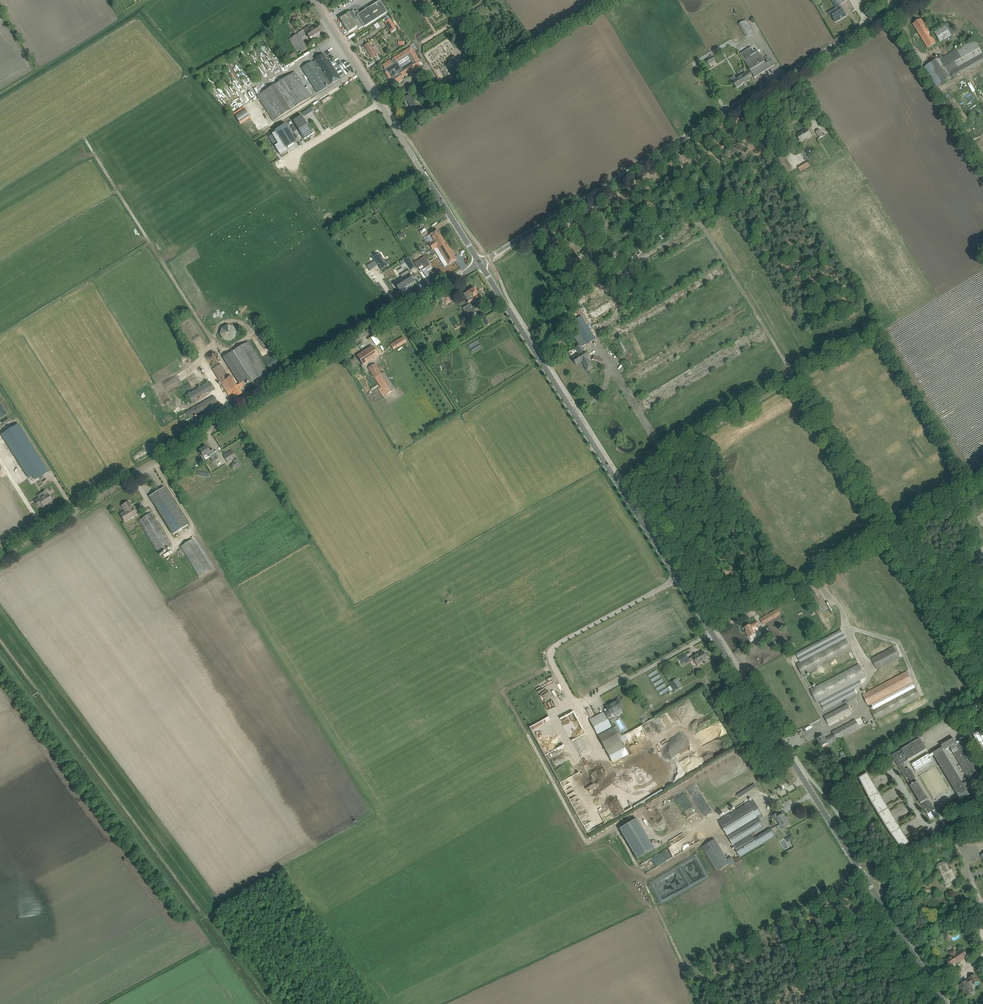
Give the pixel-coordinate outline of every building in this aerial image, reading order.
[(419,1),(424,8),(431,4),(428,0),(421,0),(419,1)] [(828,13),(830,16),(832,16),(836,22),(846,16),(840,7),(839,5),(836,0),(835,0),(832,2),(836,8),(828,13)] [(387,13),(380,1),(361,13),(360,13),(360,12),(359,12),(358,11),(357,11),(356,11),(355,11),(355,12),(354,10),(340,19),(349,33),(357,27),(359,29),(364,26),(364,27),(387,13)] [(385,22),(391,33),(397,30),(390,19),(385,22)] [(921,19),(913,24),(916,28),(928,48),(936,43),(927,28),(930,26),(928,24),(925,26),(924,23),(921,19)] [(754,33),(747,22),(746,20),(739,24),(747,37),(754,33)] [(938,43),(955,33),(948,22),(932,32),(938,43)] [(304,29),(307,33),(310,38),(321,31),(317,26),(312,29),(310,26),(305,28),(304,29)] [(301,37),(298,34),(289,40),(297,51),(298,51),(300,51),(301,53),(308,49),(300,37),(301,37)] [(939,59),(950,78),(953,77),(950,72),(982,54),(979,46),(975,39),(974,40),(939,59)] [(373,48),(370,42),(364,46),(372,58),(380,54),(375,46),(373,48)] [(392,61),(391,61),(390,60),(382,65),(385,69),(384,69),(386,73),(385,73),(389,79),(390,79),(392,82),(395,80),(397,84),(403,80),(402,78),(423,65),(421,62),(419,63),(418,61),(420,60),(411,47),(392,59),(392,61)] [(747,50),(741,54),(751,71),(746,73),(748,77),(753,74),(755,77),(775,65),(771,59),(770,60),(769,57),(766,59),(767,61),(765,63),(757,50),(754,51),(751,48),(747,50)] [(312,61),(302,68),(318,93),(341,79),(341,78),(339,79),(328,61),(323,54),(315,59),(316,61),(313,63),(312,61)] [(706,60),(709,65),(716,60),(712,55),(710,56),(710,57),(706,60)] [(295,72),(257,96),(273,121),(311,97),(295,72)] [(734,76),(731,78),(737,88),(750,80),(746,73),(736,79),(734,76)] [(413,85),(419,95),(425,91),(419,82),(417,84),(416,83),(413,85)] [(403,99),(405,102),(407,101),(413,110),(412,111),(412,112),(416,118),(425,111),(422,107),(419,110),(418,108),(409,95),(407,96),(403,99)] [(302,116),(293,121),(305,140),(310,136),(313,134),(302,116)] [(319,121),(316,123),(322,133),(325,131),(319,121)] [(275,146),(280,155),(287,150),(286,149),(297,142),(286,124),(275,131),(276,132),(272,134),(278,144),(275,146)] [(811,136),(807,129),(797,135),(801,141),(811,136)] [(798,167),(801,172),(811,166),(808,161),(798,167)] [(289,168),(286,170),(292,178),(295,176),(289,168)] [(434,241),(429,244),(433,250),(434,250),(446,242),(443,238),(443,237),(442,238),(437,230),(433,233),(430,234),(434,241)] [(446,242),(434,250),(439,258),(442,255),(448,265),(457,260),(446,242)] [(375,261),(367,266),(370,271),(375,268),(375,267),(377,265),(377,266),(379,264),(380,266),(379,267),(382,270),(388,266),(380,254),(373,258),(375,261)] [(425,256),(415,263),(418,268),(423,265),(425,267),(430,264),(425,256)] [(411,270),(416,267),(409,257),(405,260),(411,270)] [(426,270),(423,272),(427,277),(430,275),(427,271),(432,268),(430,265),(425,268),(426,270)] [(402,278),(395,283),(399,291),(406,287),(407,287),(406,286),(408,286),(408,285),(414,282),(409,274),(411,273),(409,270),(400,275),(402,277),(402,278)] [(464,295),(468,302),(467,303),(468,305),(463,308),(467,314),(470,312),(472,315),(476,313),(469,303),(473,300),(473,301),(476,300),(475,299),(482,295),(482,293),(481,291),(479,291),(476,292),(474,289),(473,287),(467,291),(468,293),(464,295)] [(444,296),(440,299),(443,304),(444,303),(446,306),(454,301),(452,298),(447,301),(444,296)] [(582,316),(573,321),(580,334),(575,337),(574,337),(579,346),(580,345),(581,347),(595,339),(587,325),(582,316)] [(223,339),(230,341),(235,338),(237,332),(234,326),(227,325),(222,327),(220,334),(223,339)] [(406,342),(406,341),(403,337),(391,345),(394,350),(406,342)] [(268,372),(265,368),(249,341),(226,355),(243,382),(248,379),(250,383),(268,372)] [(579,354),(572,358),(576,365),(582,361),(587,371),(593,367),(581,348),(581,347),(580,345),(579,346),(577,347),(576,348),(579,354)] [(379,356),(375,351),(373,346),(357,356),(363,365),(379,356)] [(375,364),(368,368),(380,387),(381,387),(378,389),(383,397),(385,395),(386,396),(395,390),(385,374),(384,372),(381,374),(375,364)] [(214,368),(213,369),(227,392),(231,390),(230,389),(237,385),(237,386),(238,386),(232,376),(228,378),(220,365),(219,365),(214,368)] [(204,385),(202,386),(206,392),(206,393),(206,394),(209,392),(209,393),(215,390),(210,381),(204,385)] [(233,393),(236,398),(243,394),(240,389),(244,386),(242,383),(238,386),(237,386),(237,385),(230,389),(231,390),(227,392),(229,396),(233,393)] [(192,403),(196,401),(191,393),(187,395),(192,403)] [(218,402),(215,398),(214,396),(179,416),(183,423),(218,402)] [(17,423),(0,434),(28,477),(37,471),(40,475),(48,470),(17,423)] [(208,454),(214,462),(219,459),(213,450),(210,452),(207,446),(200,451),(204,457),(208,454)] [(236,456),(232,451),(224,456),(228,462),(236,456)] [(232,464),(234,468),(237,466),(238,467),(241,464),(237,458),(233,461),(235,463),(232,464)] [(149,497),(173,534),(188,525),(165,487),(149,497)] [(52,501),(50,496),(48,495),(46,491),(43,493),(45,497),(40,500),(39,498),(35,501),(39,507),(42,504),(44,506),(52,501)] [(137,515),(135,512),(133,507),(132,507),(129,502),(122,506),(125,512),(121,514),(125,522),(137,515)] [(171,545),(170,542),(151,513),(138,521),(158,553),(171,545)] [(181,547),(200,577),(215,568),(196,537),(193,539),(181,547)] [(808,592),(817,613),(828,608),(826,603),(823,604),(816,588),(808,592)] [(759,619),(763,625),(780,615),(777,609),(759,619)] [(745,631),(747,634),(749,638),(755,634),(752,628),(755,626),(759,624),(757,621),(753,623),(750,625),(745,628),(746,630),(745,631)] [(763,634),(767,639),(773,636),(769,630),(763,634)] [(796,654),(800,662),(846,639),(841,630),(796,654)] [(797,664),(803,677),(852,651),(846,639),(800,662),(797,664)] [(871,658),(877,671),(901,659),(894,646),(871,658)] [(693,657),(698,665),(708,658),(704,652),(700,654),(700,653),(693,657)] [(685,654),(679,658),(682,664),(689,660),(685,654)] [(810,690),(817,703),(819,701),(860,680),(866,677),(859,664),(810,690)] [(863,695),(868,706),(913,682),(907,672),(863,695)] [(860,680),(819,701),(824,710),(856,693),(854,689),(862,685),(860,680)] [(871,705),(874,710),(915,688),(913,683),(871,705)] [(871,711),(876,720),(920,697),(915,688),(874,710),(871,711)] [(607,708),(604,710),(605,711),(604,712),(608,719),(612,717),(610,714),(622,708),(618,701),(611,704),(612,705),(606,708),(607,708)] [(824,717),(829,725),(852,713),(848,705),(824,717)] [(604,712),(589,720),(598,736),(612,728),(604,712)] [(548,716),(527,726),(530,731),(550,721),(548,716)] [(832,732),(834,735),(825,739),(823,736),(817,739),(822,747),(828,744),(827,743),(832,741),(832,742),(860,728),(855,720),(832,732)] [(981,730),(973,735),(982,752),(982,732),(981,730)] [(902,764),(927,749),(918,735),(907,741),(910,745),(892,755),(930,819),(937,815),(934,810),(935,810),(930,802),(929,803),(928,801),(929,800),(908,768),(906,769),(902,764)] [(942,747),(941,748),(941,747),(932,753),(961,801),(970,796),(964,786),(971,782),(973,787),(982,781),(982,770),(965,740),(957,744),(953,738),(941,745),(942,747)] [(622,742),(606,751),(613,763),(620,759),(628,755),(622,742)] [(933,761),(928,754),(912,764),(916,771),(933,761)] [(558,785),(581,774),(578,768),(567,773),(568,777),(561,780),(554,766),(550,768),(558,785)] [(910,844),(868,773),(858,778),(871,802),(886,827),(901,849),(910,844)] [(729,838),(760,819),(763,817),(753,800),(718,821),(729,838)] [(778,813),(773,816),(776,821),(777,821),(783,830),(790,825),(783,814),(780,816),(778,813)] [(617,827),(633,860),(652,851),(636,818),(617,827)] [(760,819),(729,838),(733,846),(764,827),(760,819)] [(753,835),(734,847),(740,857),(775,836),(771,829),(755,839),(753,835)] [(792,845),(790,841),(793,839),(791,835),(780,841),(784,849),(792,845)] [(715,839),(702,847),(717,872),(730,864),(731,866),(735,863),(731,857),(727,859),(715,839)] [(644,872),(685,851),(683,847),(685,846),(683,841),(640,863),(644,872)] [(687,853),(687,867),(701,867),(701,853),(687,853)] [(949,870),(948,871),(944,861),(938,865),(946,883),(945,883),(946,887),(951,885),(950,881),(956,878),(952,869),(949,870)] [(946,960),(950,967),(956,963),(956,964),(968,957),(962,948),(957,952),(955,950),(950,953),(952,956),(946,960)] [(968,980),(970,984),(972,983),(973,984),(979,981),(975,975),(969,978),(970,979),(968,980)] [(963,990),(967,995),(974,991),(967,981),(961,985),(964,990),(963,990)]
